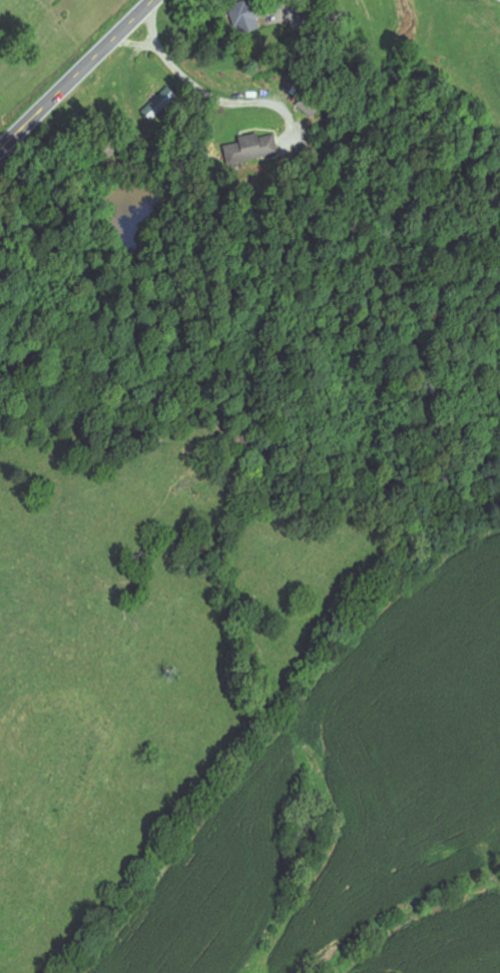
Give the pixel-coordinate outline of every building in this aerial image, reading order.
[(237,7),(249,34),(265,27),(253,0),(251,0),(237,7)] [(147,107),(155,117),(180,98),(172,88),(147,107)]
